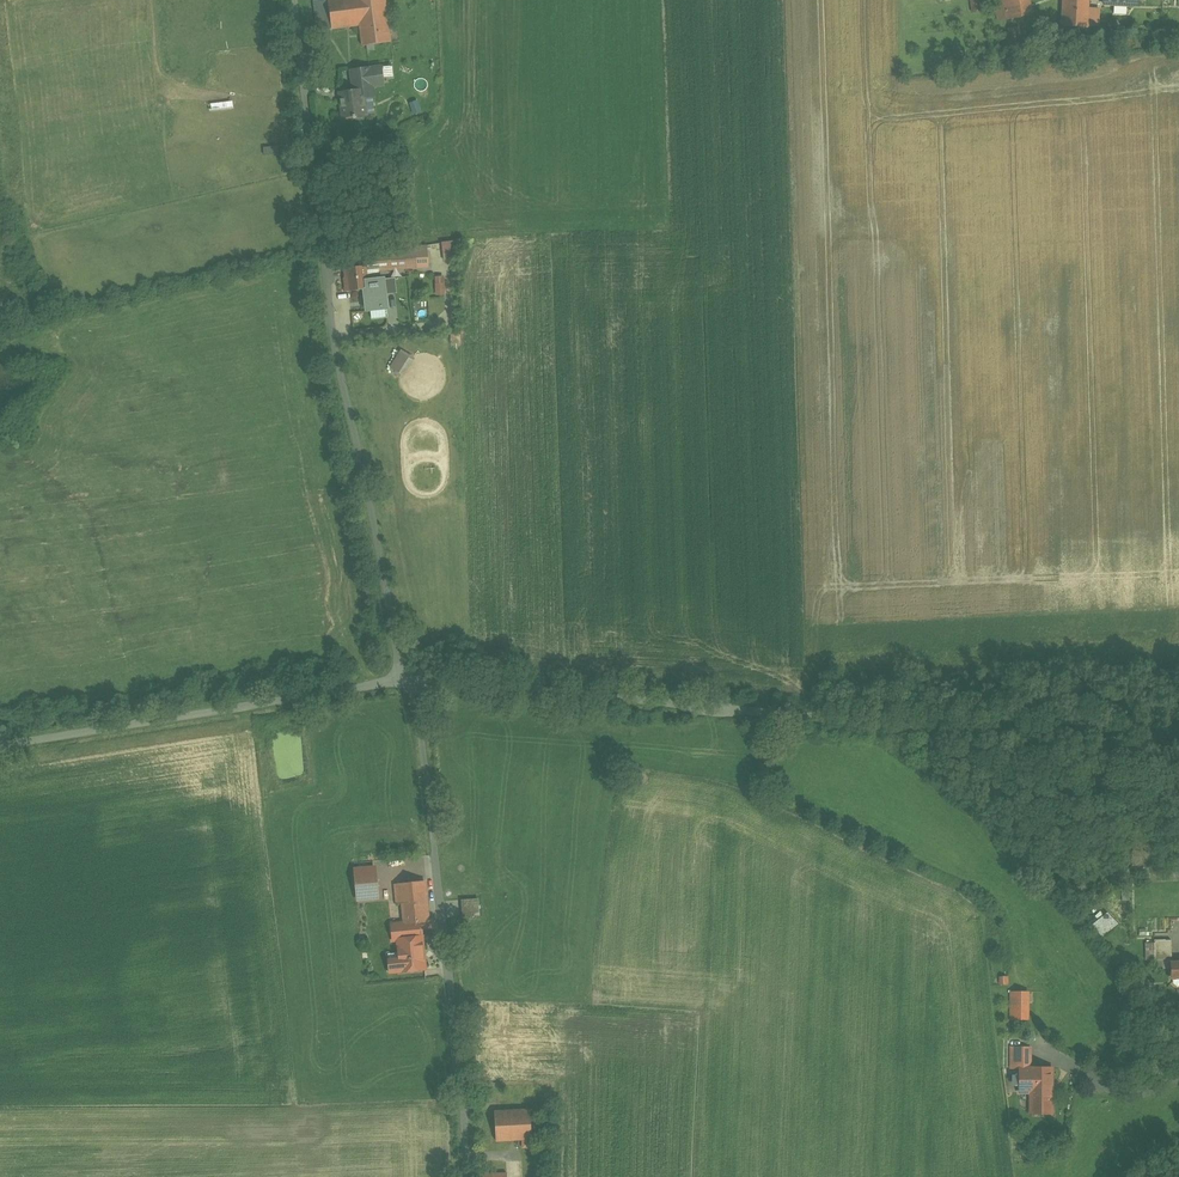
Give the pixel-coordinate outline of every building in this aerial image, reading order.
[(318,31),(360,25),(362,45),(391,42),(385,0),(314,0),(318,31)] [(998,20),(1032,15),(1030,0),(995,0),(998,20)] [(1062,26),(1088,27),(1089,0),(1063,0),(1062,26)] [(1018,27),(1009,28),(1011,44),(1021,42),(1018,27)] [(370,68),(352,70),(355,91),(343,92),(344,99),(341,99),(343,117),(353,116),(353,118),(355,118),(355,117),(367,116),(364,97),(373,96),(370,68)] [(419,99),(411,102),(415,114),(423,111),(419,99)] [(213,111),(235,107),(234,100),(211,104),(213,111)] [(459,239),(443,241),(445,260),(461,258),(459,239)] [(414,251),(406,252),(407,266),(414,266),(414,251)] [(406,252),(376,254),(377,269),(407,266),(406,252)] [(366,267),(346,269),(349,291),(365,289),(368,288),(368,281),(366,267)] [(446,275),(437,275),(436,294),(446,294),(446,275)] [(383,279),(368,281),(368,288),(365,289),(367,309),(387,307),(383,279)] [(394,344),(384,363),(402,372),(411,353),(394,344)] [(424,881),(395,884),(397,903),(402,903),(404,924),(419,922),(428,921),(424,881)] [(369,887),(357,888),(357,895),(369,894),(369,887)] [(478,898),(461,900),(462,916),(479,915),(478,898)] [(1104,936),(1120,923),(1110,911),(1094,924),(1104,936)] [(419,922),(404,924),(406,938),(398,939),(400,959),(389,960),(390,972),(401,971),(425,969),(422,937),(420,937),(419,922)] [(1172,958),(1171,940),(1155,940),(1155,958),(1172,958)] [(1011,990),(1011,1019),(1031,1019),(1031,990),(1011,990)] [(1030,1047),(1011,1047),(1011,1068),(1020,1068),(1020,1067),(1030,1067),(1030,1047)] [(1030,1067),(1020,1067),(1020,1068),(1020,1092),(1031,1092),(1031,1113),(1051,1113),(1051,1068),(1030,1067)] [(530,1109),(495,1111),(496,1141),(522,1139),(532,1139),(530,1109)] [(532,1139),(522,1139),(523,1147),(532,1147),(532,1139)]
